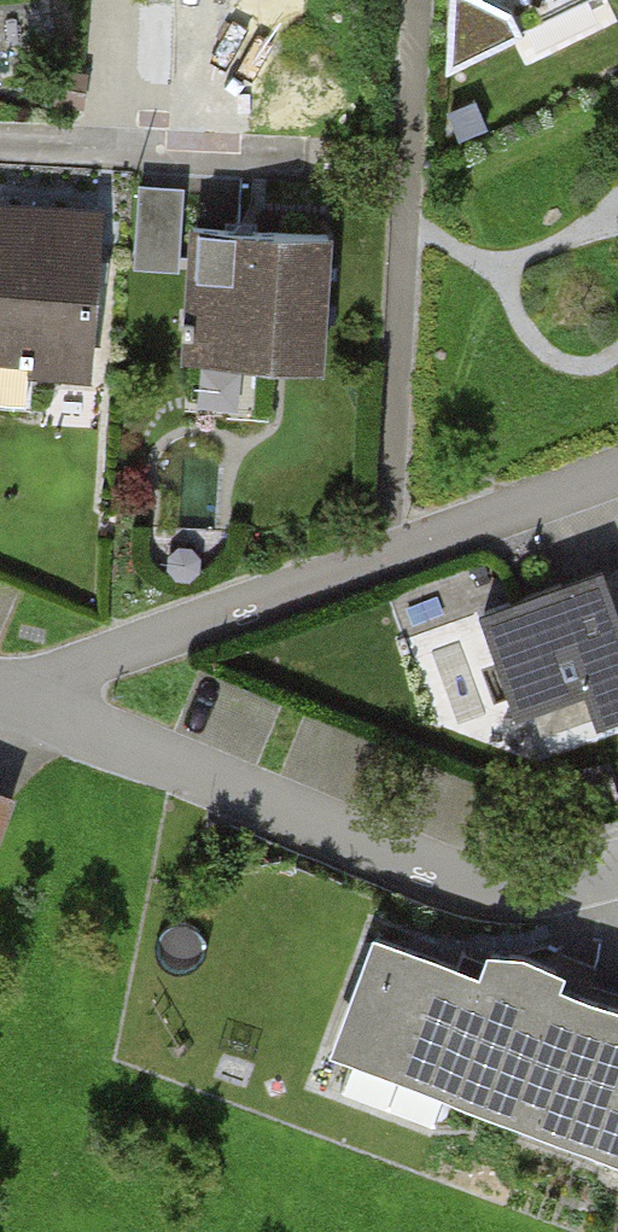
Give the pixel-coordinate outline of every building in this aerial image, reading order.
[(453,64),(584,0),(456,0),(453,64)] [(165,179),(140,177),(136,259),(179,261),(183,180),(165,179)] [(0,200),(0,365),(78,369),(87,205),(0,200)] [(334,221),(199,211),(188,351),(281,358),(323,361),(334,221)] [(458,612),(506,747),(617,708),(617,556),(458,612)] [(360,908),(311,1039),(617,1152),(617,1003),(360,908)]
